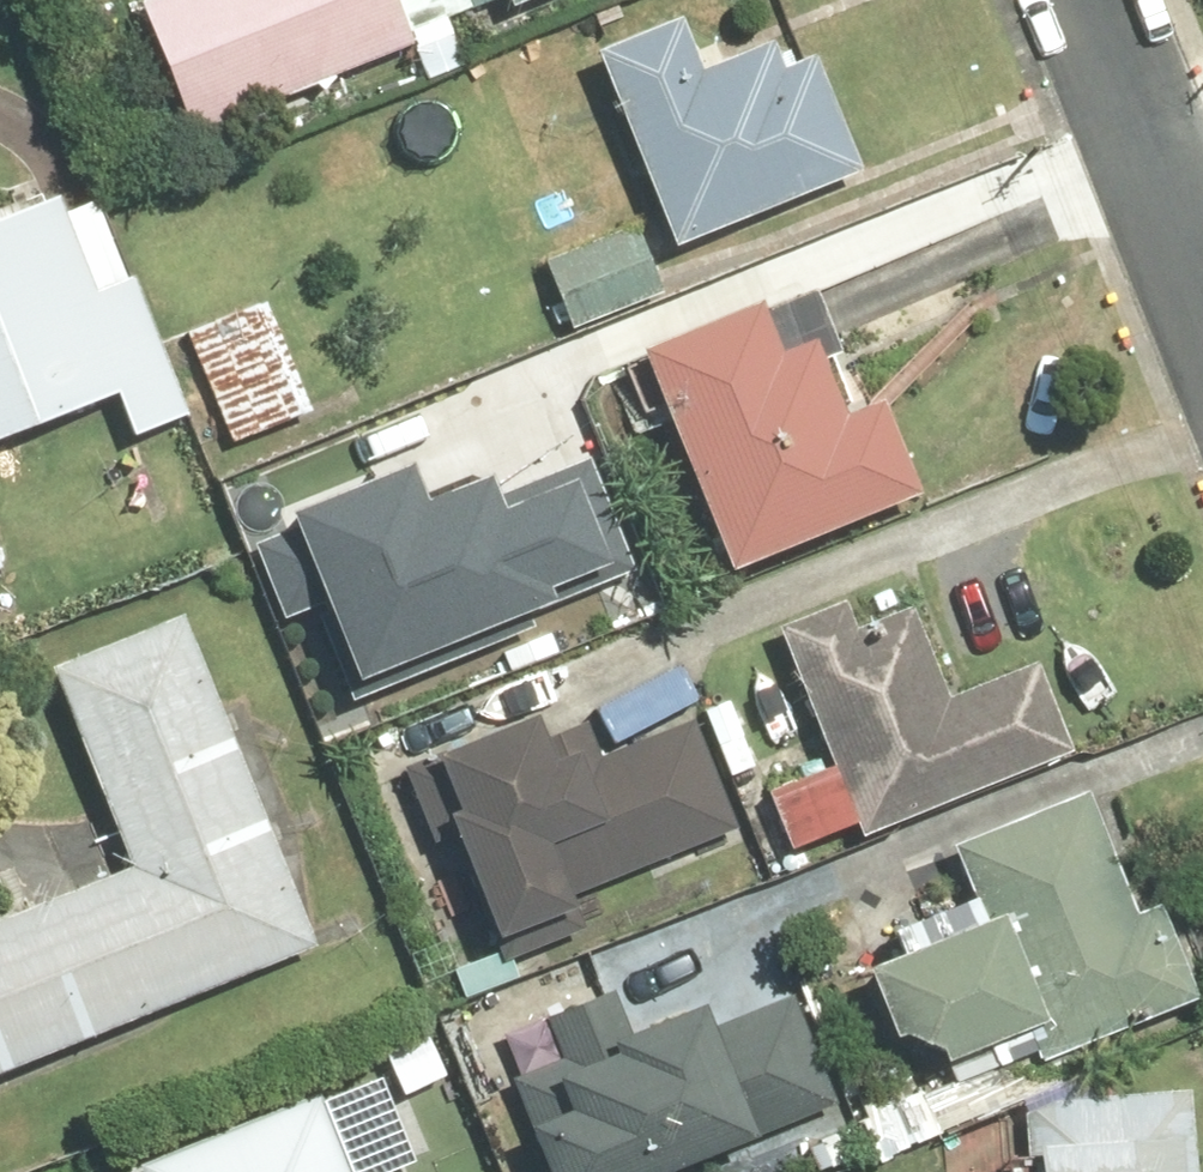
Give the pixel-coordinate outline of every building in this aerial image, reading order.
[(193,130),(416,43),(399,0),(142,0),(193,130)] [(683,12),(597,46),(675,242),(867,167),(821,52),(788,65),(777,36),(704,64),(683,12)] [(0,216),(0,436),(119,390),(136,435),(192,413),(138,274),(98,289),(61,193),(0,216)] [(621,213),(524,258),(559,333),(657,288),(621,213)] [(767,295),(643,343),(729,564),(923,488),(887,395),(850,409),(820,333),(787,346),(767,295)] [(261,302),(177,335),(220,443),(303,410),(261,302)] [(286,512),(359,676),(644,551),(597,445),(498,489),(487,463),(428,488),(414,456),(286,512)] [(847,596),(778,624),(834,764),(769,790),(792,847),(857,821),(862,833),(1082,745),(1045,655),(952,693),(914,600),(858,623),(847,596)] [(0,915),(0,1072),(322,951),(192,610),(56,662),(133,864),(0,915)] [(543,716),(404,767),(477,964),(590,923),(578,889),(742,829),(701,717),(602,754),(588,718),(549,732),(543,716)] [(912,1074),(1030,1030),(1040,1054),(1200,992),(1163,897),(1135,908),(1088,789),(956,840),(988,921),(871,964),(912,1074)] [(517,1076),(554,1171),(655,1171),(837,1103),(795,993),(714,1024),(707,1004),(632,1033),(615,988),(547,1014),(564,1059),(517,1076)] [(141,1163),(145,1171),(354,1171),(321,1090),(141,1163)] [(1194,1093),(1025,1108),(1030,1171),(1201,1171),(1194,1093)]
